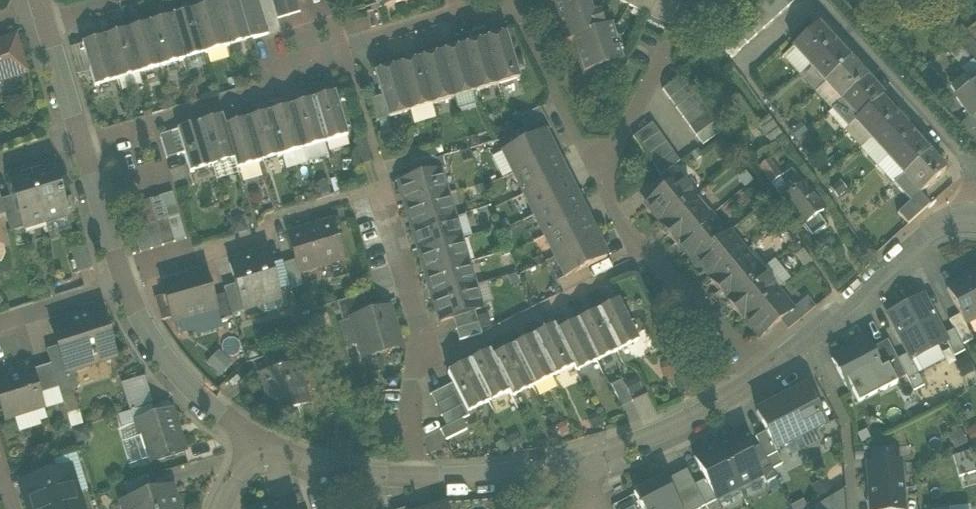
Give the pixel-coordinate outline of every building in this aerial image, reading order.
[(250,41),(239,6),(238,0),(232,0),(215,5),(228,47),(250,41)] [(259,0),(239,6),(250,41),(269,35),(259,0)] [(289,16),(284,0),(272,0),(278,20),(289,16)] [(289,16),(300,13),(297,0),(284,0),(289,16)] [(583,76),(623,63),(618,49),(611,52),(609,45),(616,43),(611,27),(605,29),(599,12),(591,15),(587,0),(595,1),(595,0),(545,0),(546,3),(553,4),(562,35),(565,34),(567,41),(564,42),(565,44),(572,42),(583,76)] [(629,5),(639,11),(644,0),(632,0),(629,5)] [(639,11),(649,16),(657,0),(644,0),(639,11)] [(668,0),(657,0),(649,16),(658,21),(669,0),(668,0)] [(679,6),(669,0),(658,21),(668,26),(679,6)] [(781,14),(768,0),(762,0),(757,5),(773,22),(781,14)] [(788,7),(782,0),(768,0),(781,14),(788,7)] [(206,54),(228,47),(215,5),(193,12),(206,54)] [(764,29),(773,22),(757,5),(749,12),(764,29)] [(184,60),(206,54),(193,12),(171,18),(184,60)] [(756,36),(764,29),(749,12),(741,19),(756,36)] [(162,67),(184,60),(171,18),(149,25),(162,67)] [(748,44),(756,36),(741,19),(733,27),(748,44)] [(140,74),(162,67),(149,25),(127,31),(140,74)] [(793,48),(809,66),(834,43),(818,25),(793,48)] [(740,51),(748,44),(733,27),(724,34),(740,51)] [(118,80),(140,74),(127,31),(105,38),(118,80)] [(732,59),(740,51),(724,34),(716,41),(732,59)] [(506,35),(484,41),(497,86),(520,79),(506,35)] [(95,87),(118,80),(105,38),(82,45),(90,72),(95,87)] [(26,73),(15,39),(0,44),(0,81),(26,73)] [(960,46),(972,61),(975,59),(975,46),(970,39),(960,46)] [(484,41),(462,48),(476,92),(497,86),(484,41)] [(851,61),(834,43),(809,66),(826,84),(851,61)] [(90,72),(82,45),(71,48),(79,75),(90,72)] [(974,63),(972,61),(960,46),(960,45),(952,52),(964,69),(974,63)] [(462,48),(440,54),(454,99),(476,92),(462,48)] [(809,66),(793,48),(784,56),(800,74),(809,66)] [(440,54),(419,61),(432,105),(454,99),(440,54)] [(419,61),(397,67),(410,112),(432,105),(419,61)] [(867,78),(851,61),(826,84),(842,101),(867,78)] [(974,63),(964,69),(966,73),(975,85),(957,97),(971,117),(975,114),(975,66),(974,63)] [(826,84),(809,66),(800,74),(817,92),(826,84)] [(388,119),(410,112),(397,67),(374,74),(381,96),(388,119)] [(975,85),(966,73),(948,85),(957,97),(975,85)] [(143,86),(140,74),(118,80),(121,92),(143,86)] [(663,89),(670,98),(690,84),(683,75),(663,89)] [(867,78),(842,101),(858,119),(880,99),(883,96),(867,78)] [(670,98),(677,108),(696,94),(690,84),(670,98)] [(826,84),(817,92),(833,109),(842,101),(826,84)] [(476,92),(454,99),(457,110),(479,103),(476,92)] [(335,94),(313,101),(325,143),(348,136),(335,94)] [(677,108),(683,117),(703,103),(696,94),(677,108)] [(370,100),(376,122),(388,119),(381,96),(370,100)] [(896,117),(880,99),(858,119),(855,122),(871,140),(896,117)] [(313,101),(291,107),(303,150),(325,143),(313,101)] [(855,122),(858,119),(842,101),(833,109),(849,127),(855,122)] [(683,117),(690,126),(709,112),(703,103),(683,117)] [(432,105),(410,112),(415,126),(436,119),(432,105)] [(291,107),(269,114),(281,156),(303,150),(291,107)] [(546,118),(545,118),(540,107),(519,118),(525,128),(530,139),(544,132),(551,129),(546,118)] [(690,126),(697,135),(716,121),(709,112),(690,126)] [(269,114),(247,121),(259,163),(281,156),(269,114)] [(975,134),(975,114),(971,117),(965,121),(975,134)] [(758,125),(772,144),(783,136),(769,117),(758,125)] [(913,135),(896,117),(871,140),(888,158),(913,135)] [(222,118),(200,124),(213,166),(235,160),(225,127),(222,118)] [(247,121),(225,127),(235,160),(238,169),(259,163),(247,121)] [(723,131),(716,121),(697,135),(703,145),(703,144),(723,131)] [(633,136),(640,146),(659,132),(653,122),(633,136)] [(871,140),(855,122),(849,127),(846,130),(862,148),(871,140)] [(190,173),(213,166),(200,124),(177,131),(184,154),(190,173)] [(171,133),(178,156),(184,154),(177,131),(171,133)] [(503,153),(513,174),(554,154),(544,132),(530,139),(503,153)] [(640,146),(647,156),(666,142),(659,132),(640,146)] [(160,136),(167,159),(178,156),(171,133),(160,136)] [(929,152),(913,135),(888,158),(904,175),(929,152)] [(354,143),(361,166),(372,163),(365,139),(354,143)] [(888,158),(871,140),(862,148),(878,166),(888,158)] [(647,156),(654,165),(673,151),(666,142),(647,156)] [(325,143),(303,150),(308,163),(330,157),(325,143)] [(411,155),(414,166),(436,160),(433,148),(411,155)] [(303,150),(281,156),(286,171),(308,164),(308,163),(303,150)] [(680,161),(673,151),(654,165),(661,175),(680,161)] [(929,152),(904,175),(920,194),(946,171),(929,152)] [(513,174),(503,153),(492,158),(502,180),(513,174)] [(565,174),(554,154),(513,174),(524,195),(565,174)] [(443,158),(436,160),(414,166),(412,167),(416,178),(440,171),(446,169),(443,158)] [(888,158),(878,166),(894,184),(904,175),(888,158)] [(235,160),(213,166),(217,181),(239,174),(238,169),(235,160)] [(760,167),(772,184),(781,178),(769,161),(760,167)] [(264,180),(259,163),(238,169),(239,174),(242,186),(264,180)] [(33,180),(46,222),(68,216),(69,215),(53,164),(41,167),(44,177),(33,180)] [(41,167),(30,171),(33,180),(44,177),(41,167)] [(22,183),(33,180),(30,171),(19,174),(22,183)] [(400,183),(407,207),(447,194),(440,171),(416,178),(400,183)] [(23,229),(46,222),(33,180),(22,183),(19,174),(7,178),(13,197),(23,229)] [(575,195),(565,174),(524,195),(534,216),(575,195)] [(920,194),(904,175),(894,184),(911,202),(920,194)] [(789,182),(795,190),(803,185),(797,176),(789,182)] [(646,203),(662,223),(695,196),(679,177),(646,203)] [(789,182),(781,178),(772,184),(783,199),(795,190),(789,182)] [(804,184),(803,185),(795,190),(783,199),(803,227),(805,226),(818,216),(824,212),(804,184)] [(161,197),(168,219),(180,216),(173,193),(161,197)] [(454,217),(447,194),(407,207),(414,229),(454,217)] [(898,214),(908,225),(930,205),(920,194),(911,202),(898,214)] [(586,216),(575,195),(534,216),(545,237),(586,216)] [(677,243),(678,242),(711,215),(695,196),(662,223),(661,224),(677,243)] [(13,197),(1,200),(6,216),(11,233),(23,229),(13,197)] [(150,200),(157,223),(168,219),(161,197),(150,200)] [(138,203),(145,226),(157,223),(150,200),(138,203)] [(127,207),(134,230),(145,226),(138,203),(127,207)] [(465,214),(454,217),(461,240),(472,237),(465,214)] [(694,261),(697,259),(727,235),(711,215),(678,242),(694,261)] [(72,230),(68,216),(46,222),(50,237),(72,230)] [(186,239),(180,216),(168,219),(175,243),(186,239)] [(244,216),(229,221),(233,235),(248,231),(244,216)] [(596,237),(586,216),(545,237),(555,257),(596,237)] [(826,228),(818,216),(805,226),(813,237),(826,228)] [(461,240),(454,217),(414,229),(420,252),(461,240)] [(175,243),(168,219),(157,223),(164,246),(175,243)] [(295,260),(300,274),(344,261),(332,220),(287,234),(295,260)] [(164,246),(157,223),(145,226),(152,249),(164,246)] [(152,249),(145,226),(134,230),(141,253),(152,249)] [(697,259),(712,279),(745,252),(729,233),(727,235),(697,259)] [(607,258),(596,237),(555,257),(566,279),(607,258)] [(468,263),(461,240),(420,252),(427,275),(468,263)] [(71,251),(78,274),(93,269),(86,246),(71,251)] [(236,285),(243,310),(245,310),(263,305),(261,296),(279,291),(271,264),(268,252),(230,264),(236,285)] [(711,280),(727,299),(761,271),(745,252),(712,279),(711,280)] [(291,287),(291,289),(303,285),(300,274),(295,260),(284,264),(291,287)] [(774,260),(761,271),(777,290),(790,279),(774,260)] [(271,264),(279,291),(291,287),(284,264),(283,261),(271,264)] [(475,286),(468,263),(427,275),(434,298),(475,286)] [(173,318),(174,322),(178,321),(217,309),(218,309),(215,297),(207,270),(188,276),(189,278),(164,286),(166,295),(173,318)] [(742,318),(744,317),(777,290),(761,271),(727,299),(742,318)] [(947,290),(965,324),(975,318),(975,274),(947,290)] [(488,282),(475,286),(480,305),(493,301),(488,282)] [(226,294),(232,314),(243,310),(236,285),(224,289),(226,294)] [(480,305),(475,286),(434,298),(441,322),(453,318),(475,311),(481,309),(480,305)] [(792,309),(777,290),(744,317),(760,337),(780,320),(793,310),(792,309)] [(261,296),(263,305),(281,299),(279,291),(261,296)] [(217,309),(220,321),(224,319),(233,317),(232,315),(232,314),(226,294),(215,297),(218,309),(217,309)] [(337,302),(343,322),(353,319),(352,319),(370,314),(364,294),(337,302)] [(155,298),(162,321),(173,318),(166,295),(155,298)] [(888,315),(908,354),(911,360),(937,346),(947,341),(943,335),(923,296),(888,315)] [(780,320),(788,330),(816,307),(807,297),(792,309),(793,310),(780,320)] [(619,301),(598,312),(618,351),(639,341),(619,301)] [(353,319),(364,358),(400,347),(389,308),(370,314),(352,319),(353,319)] [(217,309),(178,321),(182,335),(195,331),(197,336),(227,327),(224,319),(220,321),(217,309)] [(58,347),(66,374),(68,373),(96,364),(95,360),(113,355),(114,359),(116,358),(101,310),(78,317),(79,320),(54,328),(53,325),(51,325),(58,347)] [(453,318),(456,329),(478,322),(475,311),(453,318)] [(598,312),(577,322),(597,362),(618,351),(598,312)] [(960,315),(949,320),(954,329),(962,345),(973,340),(960,315)] [(78,317),(53,325),(54,328),(79,320),(78,317)] [(456,329),(459,340),(482,334),(482,333),(478,322),(456,329)] [(577,322),(557,332),(574,366),(576,372),(597,362),(577,322)] [(554,327),(534,337),(553,377),(574,366),(557,332),(554,327)] [(954,329),(943,335),(947,341),(954,356),(965,351),(962,345),(954,329)] [(534,337),(513,347),(533,387),(553,377),(534,337)] [(850,388),(875,375),(882,371),(881,369),(872,351),(866,341),(832,359),(848,389),(850,388)] [(889,343),(872,351),(881,369),(887,366),(895,380),(905,375),(897,359),(889,343)] [(945,360),(937,346),(911,360),(918,374),(945,360)] [(47,350),(51,365),(58,388),(60,392),(72,388),(68,373),(66,374),(58,347),(47,350)] [(513,347),(492,358),(509,392),(512,397),(533,387),(513,347)] [(233,363),(219,350),(207,363),(220,376),(233,363)] [(490,352),(469,362),(489,402),(509,392),(492,358),(490,352)] [(918,374),(911,360),(908,354),(897,359),(905,375),(914,391),(924,385),(918,374)] [(95,360),(96,364),(114,359),(113,355),(95,360)] [(974,372),(966,356),(954,363),(962,378),(974,372)] [(677,376),(676,361),(660,362),(661,377),(677,376)] [(468,413),(489,402),(469,362),(448,373),(468,413)] [(263,375),(275,413),(309,403),(298,364),(263,375)] [(39,394),(58,388),(51,365),(32,371),(39,394)] [(887,366),(881,369),(882,371),(875,375),(884,391),(897,384),(895,380),(887,366)] [(6,420),(14,418),(44,408),(39,394),(32,371),(0,381),(0,401),(6,420)] [(850,388),(859,404),(884,391),(875,375),(850,388)] [(120,385),(129,412),(132,411),(151,405),(143,378),(120,385)] [(636,378),(624,384),(631,396),(642,390),(636,378)] [(611,385),(622,407),(633,401),(622,380),(611,385)] [(452,383),(443,388),(459,420),(462,419),(468,416),(452,383)] [(766,432),(776,450),(787,445),(816,430),(825,425),(806,387),(756,413),(766,432)] [(58,388),(39,394),(44,408),(63,403),(60,392),(58,388)] [(84,425),(72,388),(60,392),(63,403),(71,429),(84,425)] [(447,426),(459,420),(443,388),(431,394),(447,426)] [(126,426),(137,423),(137,422),(156,416),(152,405),(151,405),(132,411),(135,419),(125,423),(126,426)] [(44,408),(14,418),(19,433),(42,426),(40,422),(47,420),(44,408)] [(122,414),(125,423),(135,419),(132,411),(122,414)] [(137,423),(141,437),(149,461),(185,450),(173,411),(156,416),(137,422),(137,423)] [(462,419),(459,420),(447,426),(440,429),(446,440),(467,429),(462,419)] [(86,425),(71,430),(76,444),(90,440),(86,425)] [(965,430),(973,447),(975,445),(975,425),(965,430)] [(968,444),(960,428),(946,435),(954,451),(968,444)] [(821,441),(816,430),(787,445),(793,456),(821,441)] [(760,446),(772,469),(783,463),(776,450),(766,432),(755,437),(760,446)] [(740,433),(717,445),(739,488),(762,476),(749,451),(740,433)] [(147,462),(149,461),(141,437),(124,442),(131,465),(145,460),(145,461),(147,461),(147,462)] [(716,500),(739,488),(717,445),(694,457),(706,480),(716,500)] [(762,476),(766,483),(776,477),(772,469),(760,446),(749,451),(762,476)] [(895,447),(871,449),(872,465),(896,463),(895,447)] [(871,449),(854,450),(855,468),(868,467),(867,465),(872,465),(871,449)] [(970,451),(953,456),(959,477),(975,471),(970,451)] [(77,454),(53,461),(57,472),(71,468),(78,493),(88,491),(77,454)] [(34,479),(38,491),(61,484),(57,472),(53,461),(31,468),(34,479)] [(867,465),(868,467),(871,508),(904,508),(900,462),(896,463),(872,465),(867,465)] [(29,508),(83,508),(78,493),(71,468),(57,472),(61,484),(38,491),(24,495),(29,508)] [(680,508),(699,508),(705,506),(695,485),(687,470),(666,481),(680,508)] [(739,488),(745,500),(769,488),(766,483),(762,476),(739,488)] [(125,484),(129,499),(152,492),(147,477),(125,484)] [(643,508),(680,508),(666,481),(663,477),(634,492),(643,508)] [(831,496),(835,493),(825,477),(812,485),(822,502),(831,496)] [(21,483),(24,495),(38,491),(34,479),(21,483)] [(707,508),(721,508),(716,500),(706,480),(695,485),(705,506),(707,508)] [(124,508),(169,508),(167,501),(176,498),(173,486),(152,492),(129,499),(121,502),(124,508)] [(739,488),(716,500),(721,508),(728,508),(745,500),(739,488)] [(831,496),(832,508),(846,508),(844,488),(835,493),(831,496)] [(831,496),(822,502),(813,507),(813,508),(832,508),(831,496)] [(169,508),(179,508),(180,508),(176,498),(167,501),(169,508)] [(292,498),(280,502),(282,508),(295,508),(292,498)]
